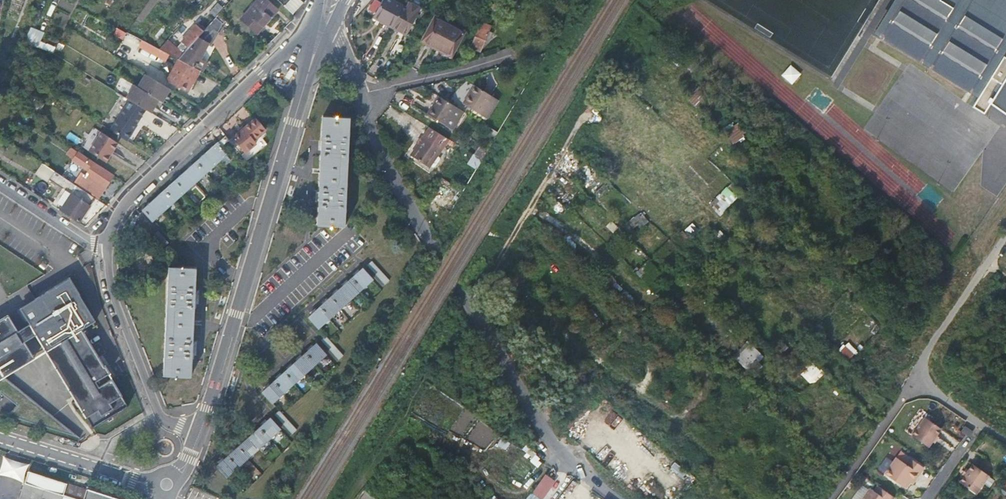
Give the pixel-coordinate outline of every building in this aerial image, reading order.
[(241,20),(257,34),(279,9),(268,0),(259,0),(241,20)] [(304,2),(301,0),(278,0),(293,14),(304,2)] [(391,27),(401,9),(393,4),(385,0),(383,0),(373,17),(379,21),(391,27)] [(870,29),(969,92),(1005,34),(1005,0),(889,0),(870,29)] [(215,16),(223,7),(218,3),(209,12),(215,16)] [(401,9),(391,27),(407,35),(421,11),(410,5),(406,11),(401,9)] [(180,60),(200,70),(203,72),(208,63),(201,59),(209,44),(212,45),(217,34),(216,34),(224,19),(218,15),(208,28),(207,29),(183,54),(179,59),(180,60)] [(423,41),(453,57),(467,31),(438,15),(423,41)] [(481,22),(470,47),(480,51),(484,40),(489,41),(492,32),(489,31),(491,26),(481,22)] [(184,44),(178,49),(183,54),(207,29),(208,28),(203,24),(200,28),(198,25),(193,32),(191,30),(184,38),(185,40),(183,42),(184,44)] [(24,43),(53,52),(55,46),(41,42),(44,32),(29,27),(24,43)] [(123,40),(126,32),(117,28),(113,35),(123,40)] [(969,92),(976,97),(970,107),(982,114),(988,103),(1005,115),(1005,34),(969,92)] [(160,50),(179,59),(183,54),(178,49),(169,40),(160,50)] [(160,50),(143,41),(140,47),(157,56),(160,50)] [(180,60),(169,81),(189,91),(200,70),(180,60)] [(792,65),(782,75),(792,85),(802,74),(792,65)] [(162,84),(150,77),(143,90),(139,88),(131,101),(147,111),(153,114),(161,101),(165,103),(173,91),(162,84)] [(471,100),(468,106),(483,115),(493,97),(494,96),(478,86),(470,99),(471,100)] [(441,97),(429,115),(447,126),(459,107),(441,97)] [(500,101),(493,97),(483,115),(489,118),(500,101)] [(109,130),(127,142),(134,132),(134,131),(138,125),(147,111),(131,101),(128,99),(123,108),(124,108),(109,130)] [(467,112),(459,107),(447,126),(455,131),(467,112)] [(232,144),(237,149),(242,155),(257,143),(253,140),(265,130),(255,118),(244,128),(245,129),(241,132),(240,132),(229,141),(232,144)] [(351,119),(324,118),(318,226),(345,227),(351,119)] [(726,131),(735,144),(747,137),(738,124),(726,131)] [(100,131),(88,151),(106,162),(117,142),(100,131)] [(226,136),(218,143),(225,151),(232,144),(229,141),(226,136)] [(225,151),(218,143),(143,210),(153,221),(228,155),(225,151)] [(246,170),(250,166),(242,155),(237,149),(233,153),(246,170)] [(114,175),(78,152),(72,161),(89,171),(84,178),(103,191),(114,175)] [(953,191),(962,178),(937,160),(928,173),(953,191)] [(74,184),(55,171),(49,180),(63,189),(89,205),(90,203),(94,197),(74,184)] [(596,177),(591,182),(599,189),(604,184),(596,177)] [(103,191),(84,178),(81,183),(77,180),(74,184),(94,197),(98,200),(103,191)] [(63,189),(52,205),(61,211),(62,208),(71,214),(70,217),(79,222),(86,209),(89,205),(63,189)] [(724,200),(719,195),(715,199),(720,204),(724,200)] [(634,235),(649,221),(641,212),(625,226),(634,235)] [(684,234),(687,238),(696,228),(693,225),(684,234)] [(158,230),(154,234),(165,246),(169,242),(158,230)] [(713,234),(701,245),(705,249),(718,239),(713,234)] [(371,262),(367,265),(385,284),(389,281),(371,262)] [(196,268),(169,267),(164,375),(191,377),(196,268)] [(363,270),(310,317),(320,328),(372,280),(363,270)] [(0,319),(0,395),(2,393),(16,404),(8,415),(79,437),(4,375),(34,357),(25,341),(36,334),(75,400),(71,402),(76,410),(80,408),(92,428),(128,406),(111,379),(107,381),(104,377),(109,373),(105,366),(104,366),(81,329),(95,321),(69,278),(35,298),(20,307),(23,313),(29,323),(18,330),(8,314),(0,319)] [(326,336),(322,340),(339,359),(343,355),(326,336)] [(748,372),(763,355),(747,341),(733,357),(748,372)] [(317,345),(263,392),(272,403),(326,355),(317,345)] [(801,375),(812,385),(824,373),(813,362),(801,375)] [(279,411),(275,415),(293,435),(297,431),(279,411)] [(942,427),(925,416),(912,434),(928,446),(942,427)] [(270,419),(217,466),(226,477),(280,430),(270,419)] [(965,425),(961,430),(969,437),(973,431),(965,425)] [(497,445),(506,450),(510,443),(501,438),(497,445)] [(538,455),(530,459),(535,468),(542,465),(538,455)] [(913,480),(917,482),(925,470),(911,460),(907,466),(897,459),(885,476),(906,490),(910,484),(913,480)] [(675,462),(670,468),(683,477),(687,471),(675,462)] [(975,495),(987,476),(971,465),(958,483),(975,495)] [(18,498),(82,498),(85,490),(27,471),(18,498)] [(547,477),(533,496),(538,498),(547,498),(557,484),(547,477)] [(414,495),(420,485),(411,480),(405,489),(414,495)] [(894,498),(879,487),(874,493),(870,490),(863,498),(894,498)] [(85,488),(85,490),(82,498),(119,498),(85,488)]
